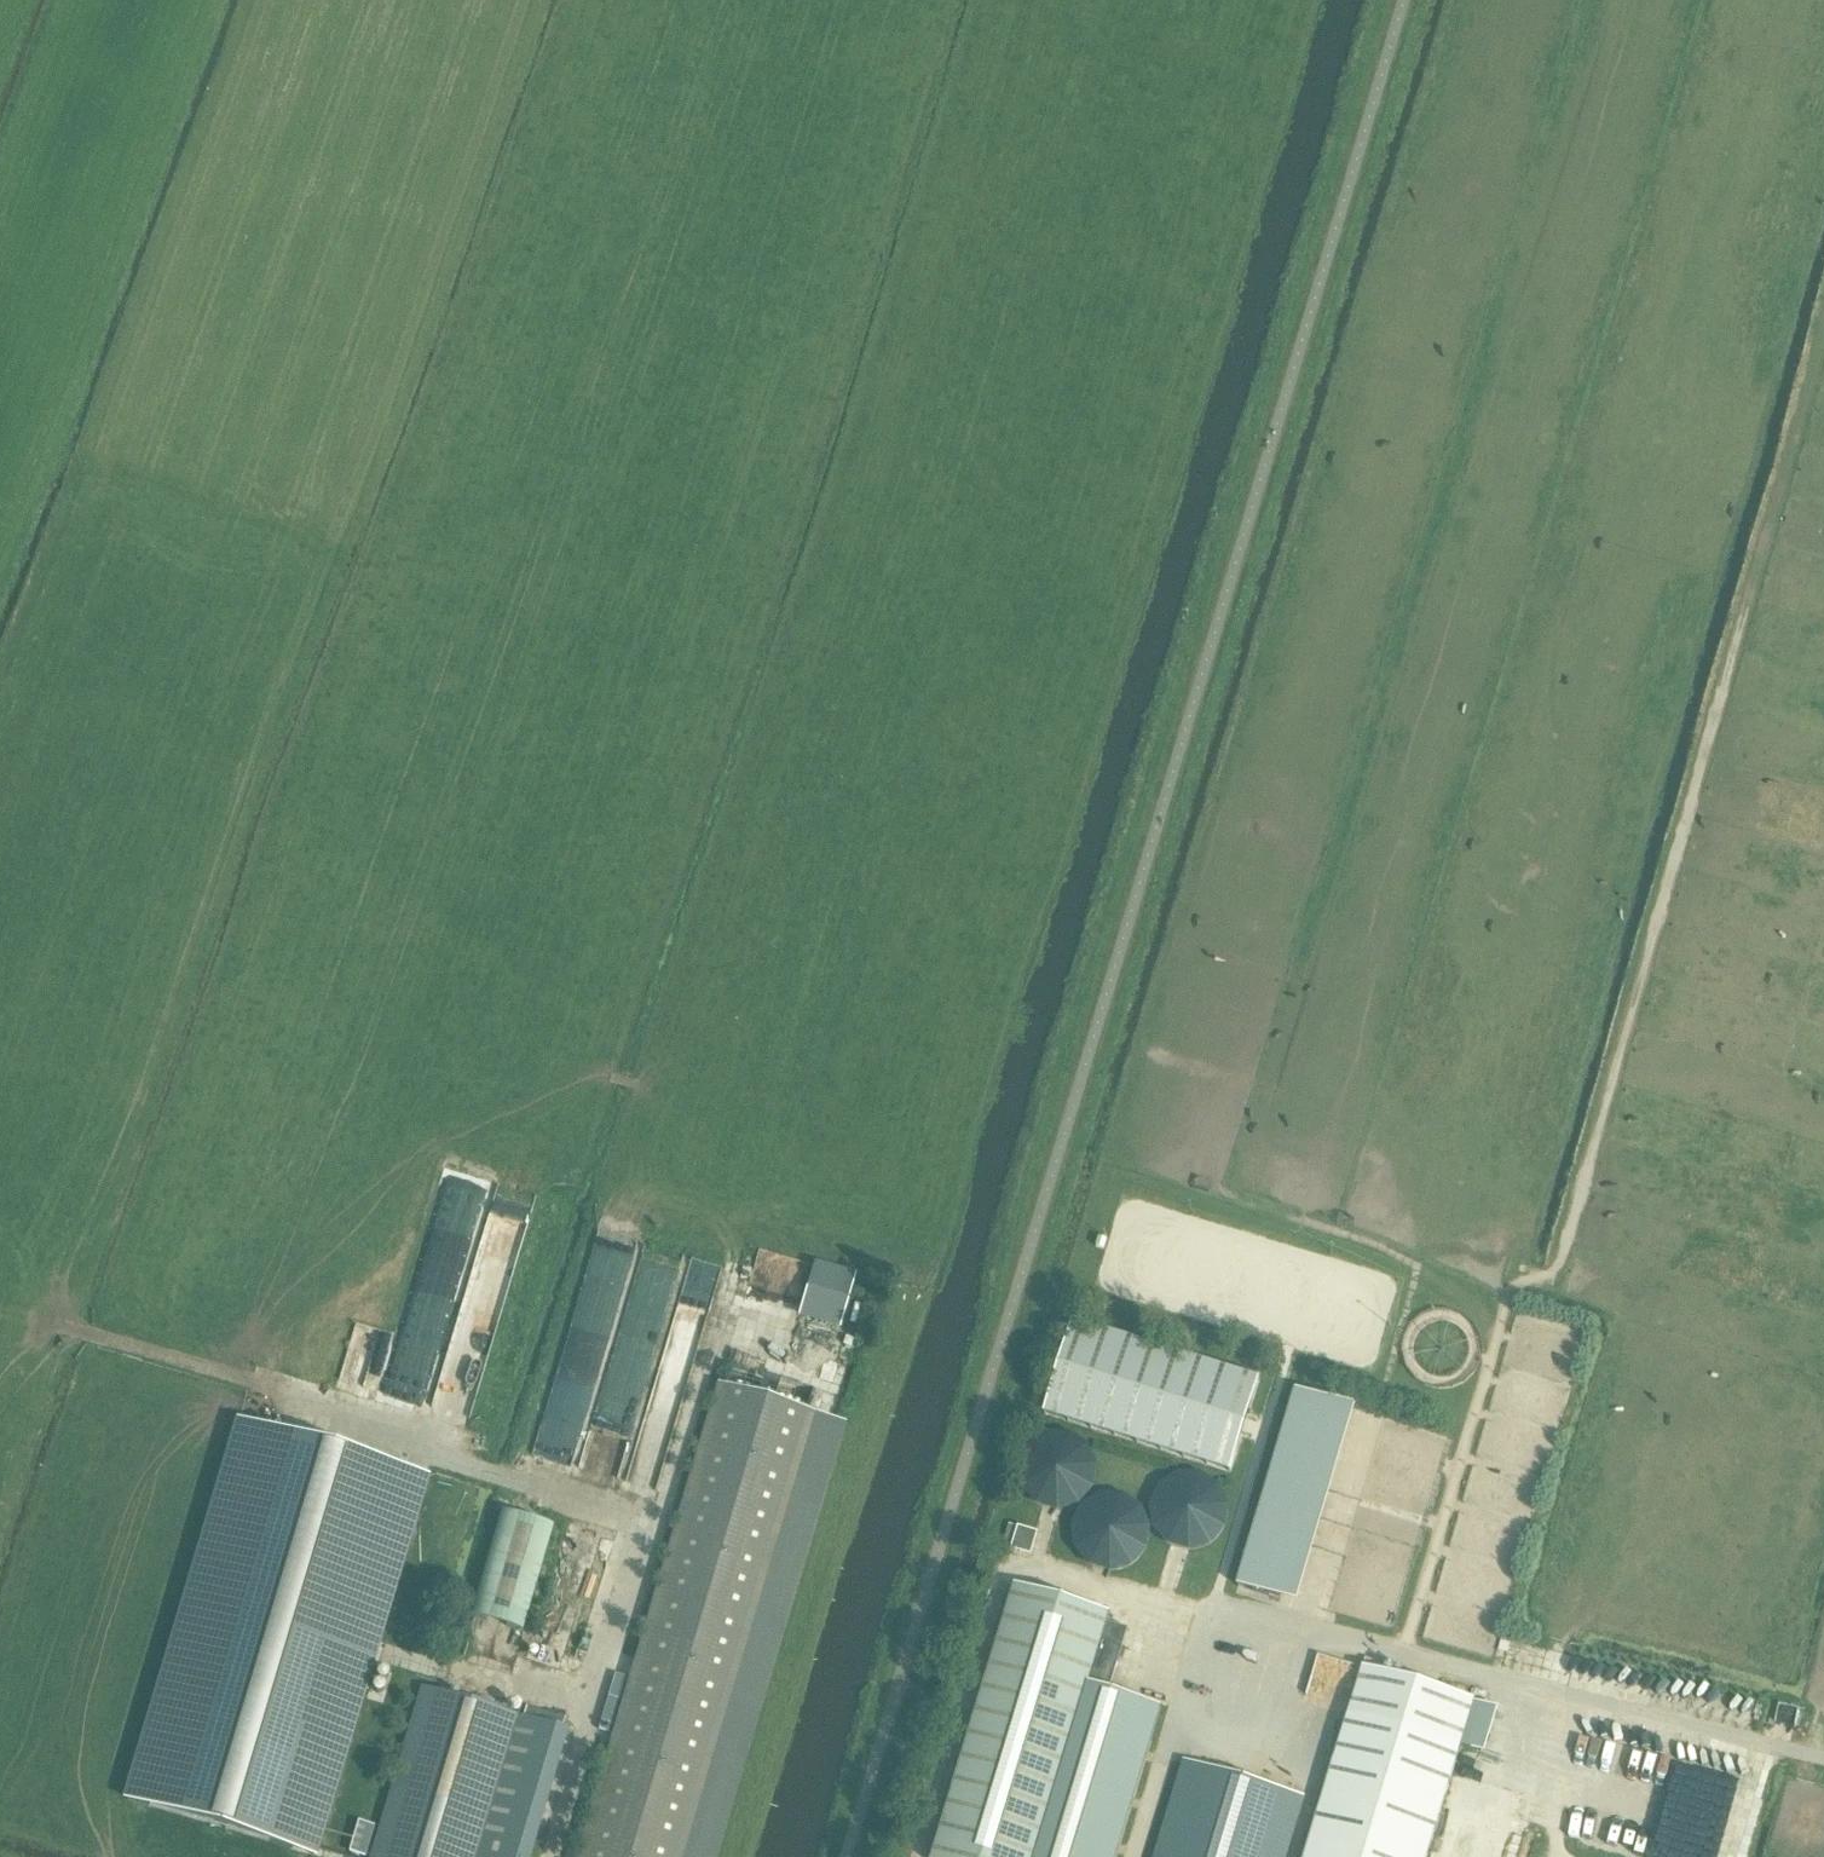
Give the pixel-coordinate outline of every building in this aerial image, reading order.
[(840,1422),(811,1414),(806,1412),(771,1402),(716,1385),(576,1856),(711,1856),(840,1422)] [(240,1423),(124,1797),(309,1854),(424,1480),(240,1423)] [(501,1511),(470,1616),(520,1631),(552,1527),(501,1511)] [(932,1856),(1115,1856),(1160,1707),(1110,1691),(1122,1648),(1101,1642),(1107,1623),(1110,1614),(1015,1585),(932,1856)] [(1305,1856),(1426,1856),(1460,1748),(1473,1702),(1403,1680),(1362,1668),(1337,1749),(1305,1856)] [(614,1675),(598,1730),(608,1733),(624,1678),(614,1675)] [(564,1733),(423,1689),(370,1856),(525,1856),(564,1733)] [(1155,1856),(1285,1856),(1302,1799),(1184,1763),(1183,1764),(1178,1783),(1155,1856)] [(349,1854),(359,1856),(363,1856),(372,1827),(358,1824),(349,1854)]
